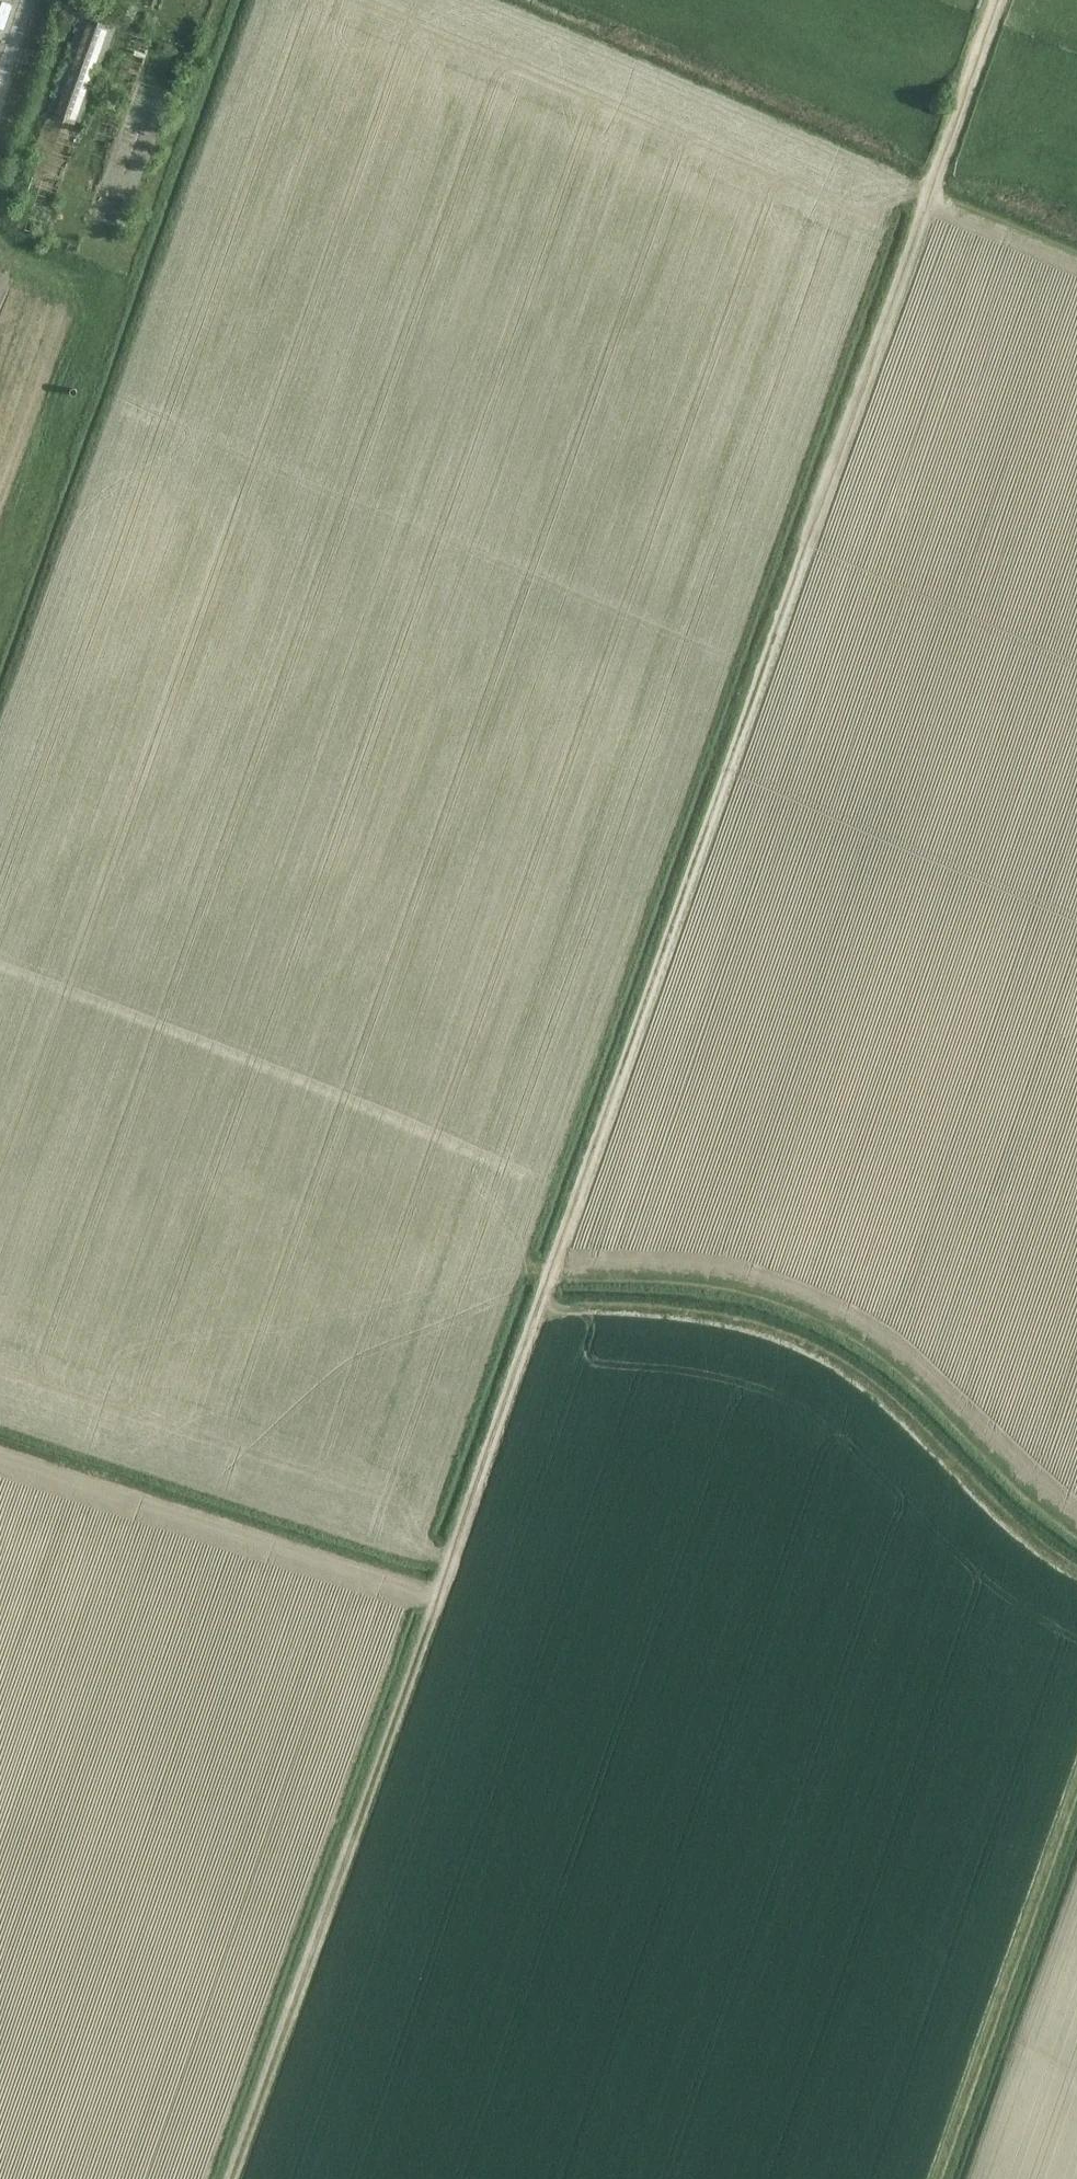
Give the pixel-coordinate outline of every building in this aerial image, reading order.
[(81,125),(115,28),(81,16),(47,113),(81,125)]
